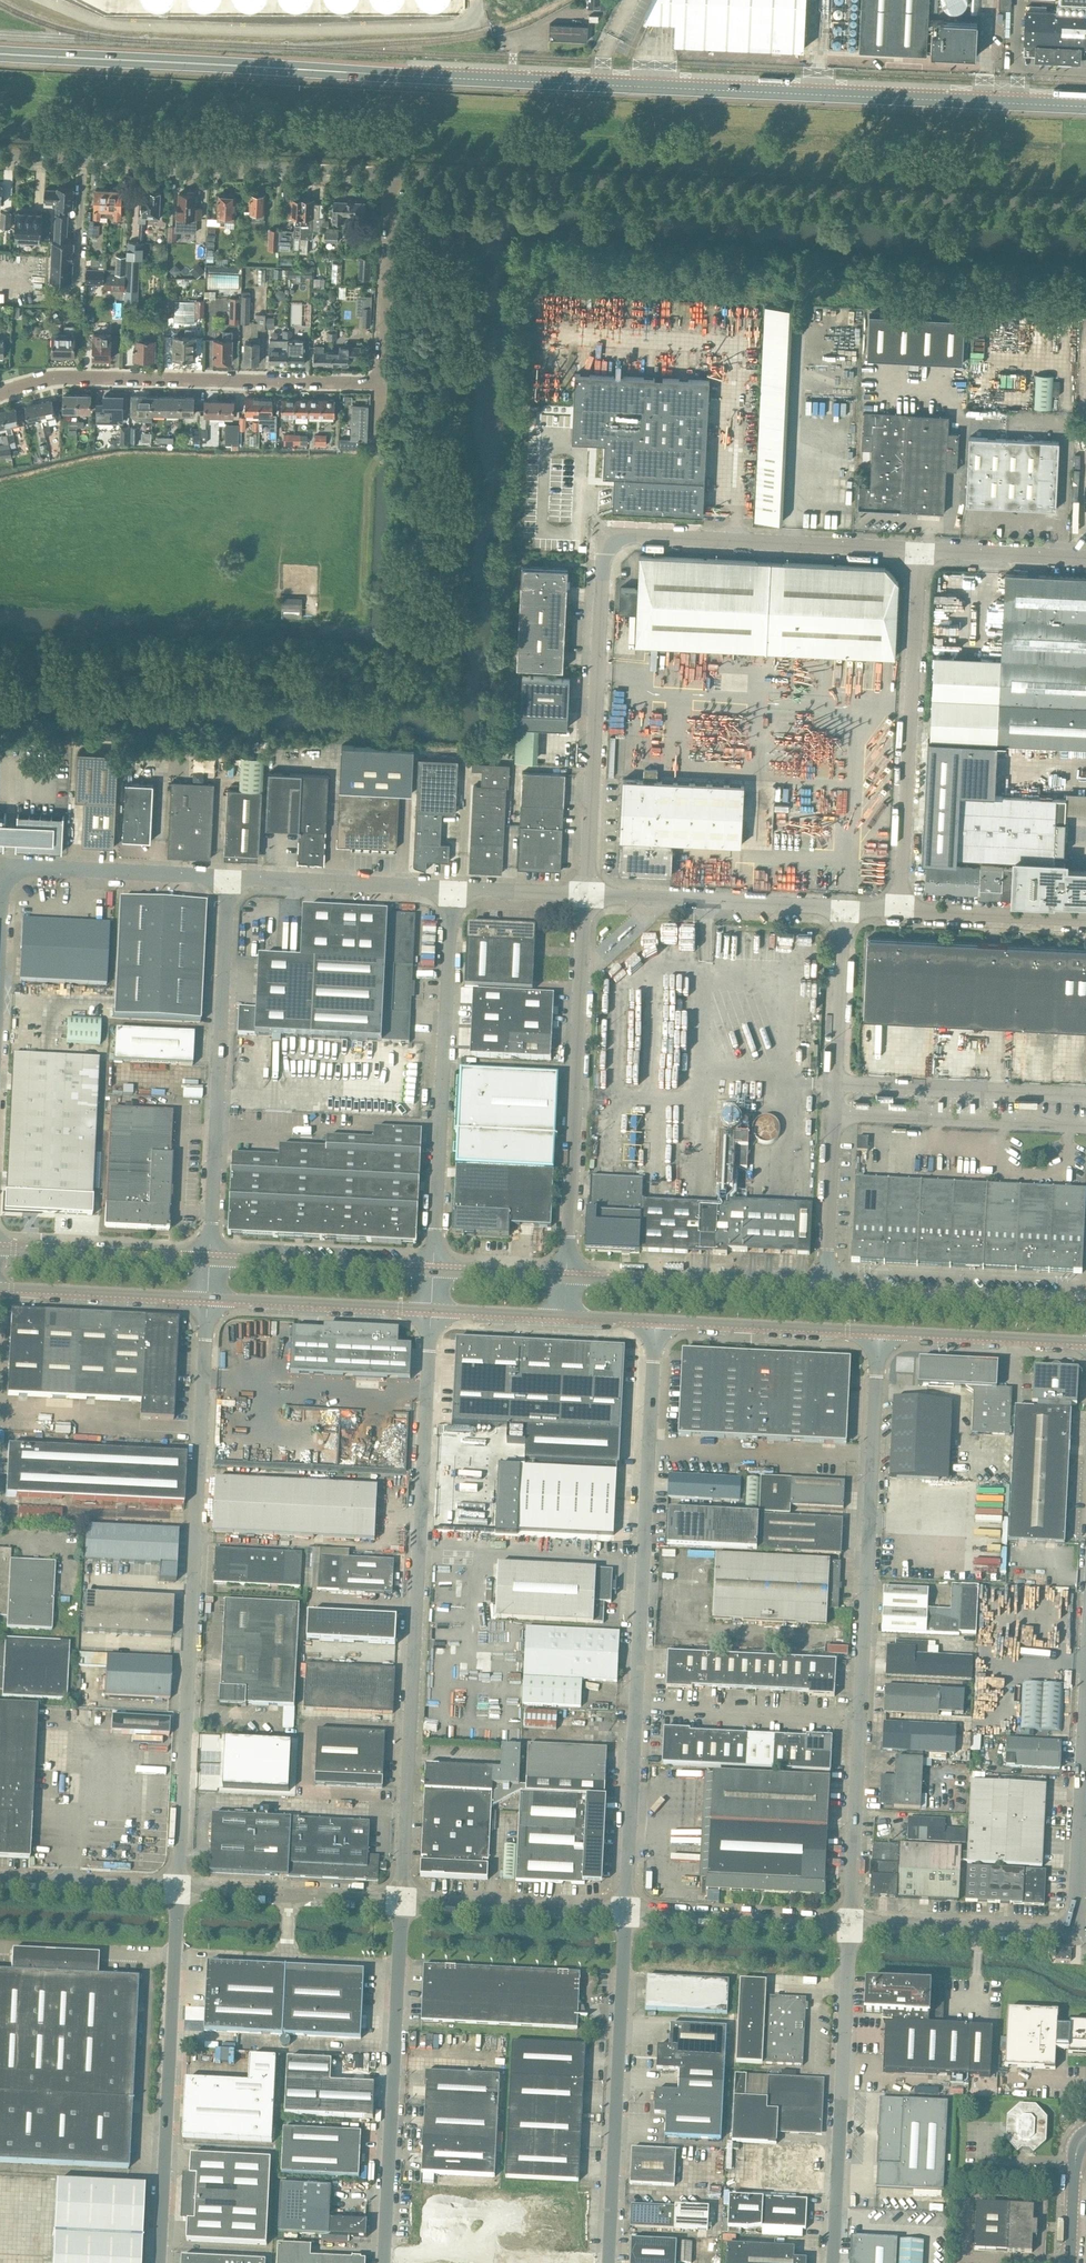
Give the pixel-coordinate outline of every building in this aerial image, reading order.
[(804,49),(806,0),(654,0),(645,18),(676,20),(674,43),(804,49)] [(860,50),(927,54),(928,27),(929,17),(930,0),(862,0),(860,50)] [(940,2),(942,6),(945,9),(950,11),(954,12),(959,11),(962,8),(965,5),(967,0),(939,0),(940,2)] [(1000,9),(1011,9),(1011,0),(1000,0),(1000,9)] [(1026,42),(1085,45),(1085,12),(1085,3),(1057,2),(1057,11),(1027,9),(1027,26),(1026,42)] [(944,19),(933,19),(931,54),(935,54),(935,53),(975,55),(977,22),(944,21),(944,19)] [(593,26),(588,26),(588,25),(550,24),(549,38),(587,40),(587,38),(593,38),(593,26)] [(1085,45),(1026,42),(1025,54),(1085,56),(1085,45)] [(44,201),(44,206),(53,206),(53,207),(57,207),(55,241),(67,242),(68,214),(63,214),(64,207),(76,208),(76,198),(74,198),(75,187),(57,187),(57,189),(45,188),(44,201)] [(107,217),(109,189),(96,188),(94,216),(107,217)] [(109,189),(107,217),(121,217),(122,190),(109,189)] [(139,203),(139,217),(140,217),(145,217),(145,215),(151,215),(151,218),(159,219),(159,214),(161,214),(161,204),(159,204),(160,192),(159,192),(159,191),(154,191),(154,192),(144,191),(144,198),(142,198),(142,203),(139,203)] [(176,224),(176,226),(177,226),(177,231),(184,231),(196,232),(196,218),(201,218),(202,208),(195,207),(196,193),(183,193),(179,193),(179,209),(177,209),(176,224)] [(265,213),(265,194),(251,193),(250,212),(254,212),(254,219),(264,219),(264,213),(265,213)] [(236,195),(219,195),(218,219),(220,219),(220,225),(225,225),(226,219),(235,220),(236,195)] [(302,199),(291,198),(290,216),(296,216),(295,230),(280,229),(279,244),(294,245),(293,249),(299,249),(299,245),(300,245),(302,199)] [(306,238),(307,217),(313,217),(314,199),(302,199),(300,245),(308,245),(308,238),(306,238)] [(334,200),(333,222),(341,222),(341,213),(365,214),(366,202),(334,200)] [(1,227),(11,228),(11,212),(2,211),(1,227)] [(51,231),(50,231),(43,230),(44,213),(17,211),(15,239),(51,241),(51,231)] [(323,229),(323,218),(312,217),(312,229),(323,229)] [(89,224),(88,235),(98,236),(98,225),(89,224)] [(168,226),(168,241),(176,242),(177,231),(177,226),(176,226),(168,226)] [(270,229),(269,249),(277,249),(279,229),(270,229)] [(324,240),(338,241),(338,229),(331,229),(330,232),(325,232),(324,240)] [(53,241),(51,281),(73,282),(75,242),(67,242),(55,241),(53,241)] [(143,259),(144,242),(139,242),(128,241),(126,283),(134,283),(138,281),(139,271),(139,259),(143,259)] [(116,269),(116,274),(126,274),(126,256),(117,255),(117,260),(116,269)] [(105,283),(106,269),(106,260),(91,259),(91,266),(92,266),(92,269),(87,268),(86,282),(105,283)] [(175,264),(170,270),(176,275),(181,270),(175,264)] [(199,264),(191,270),(197,277),(205,271),(199,264)] [(107,274),(106,288),(125,290),(126,275),(107,274)] [(242,291),(241,323),(250,323),(251,292),(242,291)] [(231,322),(239,323),(240,298),(232,298),(231,322)] [(166,315),(174,315),(174,299),(166,299),(166,315)] [(196,316),(204,316),(205,301),(197,300),(196,316)] [(792,306),(765,305),(755,519),(782,521),(792,306)] [(152,307),(152,330),(164,331),(165,308),(152,307)] [(370,327),(371,307),(363,307),(362,326),(370,327)] [(963,363),(965,319),(869,314),(867,358),(963,363)] [(274,317),(266,317),(266,328),(274,328),(274,317)] [(65,355),(75,355),(76,333),(75,333),(75,326),(65,325),(65,333),(54,333),(53,355),(55,355),(55,358),(65,358),(65,355)] [(176,361),(183,361),(184,361),(184,358),(196,358),(196,336),(196,329),(186,329),(185,336),(174,335),(174,357),(176,357),(176,361)] [(245,342),(245,362),(259,362),(260,338),(258,338),(258,329),(251,329),(251,338),(251,342),(245,342)] [(214,339),(214,361),(232,362),(233,331),(224,331),(224,339),(214,339)] [(94,340),(93,359),(111,359),(111,333),(103,333),(94,333),(94,340)] [(134,360),(155,360),(156,339),(155,339),(155,335),(146,334),(146,339),(137,339),(136,348),(134,348),(134,360)] [(270,339),(269,362),(287,363),(288,350),(288,339),(270,339)] [(288,350),(287,363),(305,363),(306,340),(288,339),(288,350)] [(332,364),(332,352),(324,351),(324,346),(314,346),(314,364),(332,364)] [(332,352),(332,364),(349,364),(349,359),(361,359),(361,347),(350,347),(340,346),(340,352),(332,352)] [(572,422),(571,441),(589,441),(605,442),(603,475),(614,476),(647,477),(704,480),(707,429),(709,379),(575,373),(572,422)] [(98,422),(122,423),(122,407),(126,408),(126,393),(111,393),(110,395),(105,395),(104,403),(98,403),(98,422)] [(78,411),(78,394),(64,394),(64,410),(72,410),(72,411),(78,411)] [(78,394),(78,411),(83,411),(91,411),(91,395),(78,394)] [(153,413),(153,396),(132,395),(131,416),(137,421),(152,421),(152,413),(153,413)] [(167,396),(153,396),(153,413),(167,414),(167,396)] [(181,396),(167,396),(167,414),(181,414),(181,396)] [(181,396),(181,414),(195,414),(195,397),(181,396)] [(259,415),(259,398),(246,397),(245,414),(259,415)] [(259,398),(259,415),(259,422),(271,422),(277,422),(277,414),(273,414),(273,398),(259,398)] [(295,415),(295,399),(282,398),(282,415),(295,415)] [(309,399),(295,399),(295,415),(308,416),(309,399)] [(322,399),(309,399),(308,416),(322,416),(322,399)] [(322,399),(322,416),(335,416),(335,399),(322,399)] [(43,419),(44,426),(46,435),(52,434),(50,425),(48,418),(57,416),(53,400),(39,403),(43,419)] [(205,414),(205,415),(206,415),(219,416),(220,400),(205,400),(205,414)] [(220,400),(219,416),(219,425),(225,425),(225,416),(234,416),(234,401),(220,400)] [(39,403),(26,406),(29,422),(43,419),(39,403)] [(359,449),(360,441),(361,441),(361,440),(367,440),(369,406),(353,405),(352,439),(340,438),(340,448),(359,449)] [(17,407),(3,410),(7,427),(12,426),(21,424),(17,407)] [(863,411),(862,433),(873,434),(870,486),(859,486),(859,507),(899,509),(905,413),(863,411)] [(907,413),(905,413),(899,509),(901,510),(944,512),(947,469),(957,470),(959,432),(948,432),(949,415),(907,413)] [(239,425),(231,425),(226,424),(225,444),(238,445),(239,425)] [(294,446),(294,443),(295,435),(295,425),(290,425),(289,434),(284,434),(284,446),(294,446)] [(129,446),(129,426),(121,426),(120,446),(129,446)] [(966,504),(985,505),(987,438),(969,437),(966,504)] [(985,505),(1003,506),(1005,439),(987,438),(985,505)] [(1023,440),(1005,439),(1003,506),(1021,507),(1023,440)] [(1042,441),(1023,440),(1021,507),(1039,508),(1042,441)] [(1042,441),(1039,508),(1056,509),(1059,442),(1042,441)] [(0,450),(0,454),(0,456),(12,455),(12,451),(11,448),(0,450)] [(614,486),(612,510),(626,510),(703,514),(704,480),(647,477),(614,476),(614,486)] [(636,644),(637,644),(895,657),(899,581),(886,567),(640,555),(639,588),(620,587),(619,610),(637,611),(636,644)] [(563,669),(568,568),(522,566),(517,667),(563,669)] [(933,740),(997,743),(1085,747),(1085,577),(1006,573),(1002,658),(997,658),(933,740)] [(283,599),(282,617),(303,618),(303,600),(283,599)] [(933,740),(997,658),(934,654),(929,739),(933,740)] [(539,727),(565,728),(567,728),(570,678),(522,675),(520,726),(517,726),(515,760),(537,761),(539,727)] [(397,848),(400,792),(412,793),(413,759),(414,748),(342,745),(337,846),(397,848)] [(922,863),(957,865),(957,858),(1015,861),(1015,867),(1015,868),(1013,900),(1052,902),(1052,900),(1085,902),(1085,871),(1065,870),(1065,863),(1054,862),(1054,852),(1064,853),(1066,821),(1065,821),(1065,813),(1066,799),(1057,798),(1023,797),(960,794),(962,748),(928,746),(922,863)] [(457,795),(457,778),(458,760),(458,754),(438,753),(438,752),(419,751),(417,793),(457,795)] [(84,801),(116,802),(119,754),(78,752),(76,800),(84,801)] [(225,853),(224,860),(241,861),(243,859),(248,860),(248,854),(259,854),(263,791),(264,757),(242,756),(240,790),(228,789),(225,853)] [(482,770),(482,786),(506,787),(508,787),(509,765),(473,763),(472,770),(482,770)] [(268,772),(265,829),(266,829),(300,830),(302,774),(269,772),(268,772)] [(566,774),(522,772),(520,826),(563,828),(566,774)] [(302,774),(300,830),(298,863),(325,864),(329,776),(322,775),(302,774)] [(672,841),(741,844),(744,785),(623,779),(620,839),(622,839),(672,841)] [(154,784),(126,782),(123,839),(151,840),(154,784)] [(171,782),(167,856),(183,857),(211,859),(215,784),(171,782)] [(471,842),(503,843),(506,787),(482,786),(474,785),(471,842)] [(457,795),(417,793),(416,811),(415,842),(414,860),(414,864),(414,865),(414,866),(415,867),(416,867),(426,870),(427,870),(427,864),(428,864),(429,864),(429,863),(429,862),(430,860),(449,861),(450,843),(441,843),(443,812),(456,813),(457,795)] [(114,848),(116,802),(84,801),(82,846),(114,848)] [(5,832),(5,837),(17,838),(16,849),(63,851),(64,816),(18,814),(17,826),(6,825),(5,832)] [(563,828),(520,826),(518,869),(561,871),(563,828)] [(672,841),(622,839),(622,844),(620,843),(619,872),(672,875),(673,846),(671,846),(672,841)] [(469,871),(502,873),(503,843),(471,842),(469,871)] [(927,865),(925,892),(979,895),(979,899),(989,899),(1013,900),(1015,867),(980,866),(980,868),(927,865)] [(113,1019),(183,1023),(200,1023),(205,906),(183,905),(119,901),(113,1019)] [(239,1008),(238,1035),(247,1035),(295,1037),(359,1040),(363,1041),(409,1043),(412,993),(415,993),(415,988),(412,987),(416,915),(304,910),(301,960),(260,959),(258,1009),(239,1008)] [(23,920),(20,980),(107,985),(109,925),(23,920)] [(468,941),(502,943),(502,926),(468,924),(468,941)] [(502,943),(535,944),(536,928),(502,926),(502,943)] [(864,1019),(901,1021),(905,940),(868,938),(864,1019)] [(1059,947),(905,940),(901,1021),(1055,1028),(1059,947)] [(502,943),(468,941),(465,987),(499,988),(502,943)] [(533,990),(535,957),(535,944),(502,943),(499,988),(533,990)] [(1085,1030),(1085,949),(1059,947),(1055,1028),(1085,1030)] [(513,1015),(514,993),(474,991),(472,1013),(513,1015)] [(102,994),(69,992),(68,1017),(101,1018),(102,994)] [(513,1015),(553,1017),(554,995),(514,993),(513,1015)] [(472,1013),(471,1034),(512,1037),(513,1015),(472,1013)] [(552,1038),(553,1017),(513,1015),(512,1037),(552,1038)] [(66,1045),(85,1046),(100,1047),(101,1023),(67,1021),(66,1045)] [(183,1034),(115,1031),(113,1062),(192,1066),(194,1034),(183,1034)] [(511,1058),(512,1037),(471,1034),(470,1056),(511,1058)] [(552,1038),(512,1037),(511,1058),(551,1060),(552,1038)] [(66,1058),(12,1056),(5,1210),(92,1215),(93,1190),(99,1190),(101,1155),(95,1154),(99,1060),(99,1048),(85,1048),(85,1046),(66,1045),(66,1058)] [(458,1132),(555,1137),(559,1075),(461,1070),(458,1132)] [(110,1110),(105,1228),(169,1231),(172,1157),(170,1157),(172,1114),(110,1110)] [(733,1116),(731,1116),(729,1116),(728,1117),(726,1117),(725,1118),(724,1120),(723,1121),(723,1123),(722,1124),(723,1126),(723,1128),(724,1129),(725,1131),(726,1132),(728,1132),(729,1133),(731,1133),(733,1133),(734,1133),(735,1132),(737,1131),(738,1130),(739,1128),(739,1127),(740,1125),(740,1124),(739,1122),(739,1121),(738,1119),(737,1118),(736,1117),(734,1117),(733,1116)] [(375,1129),(374,1140),(369,1242),(416,1245),(422,1131),(375,1129)] [(456,1166),(554,1171),(555,1137),(458,1132),(456,1132),(458,1132),(456,1166)] [(734,1168),(747,1169),(748,1149),(749,1136),(720,1135),(717,1189),(733,1190),(734,1168)] [(322,1240),(369,1242),(374,1140),(327,1138),(326,1149),(322,1240)] [(857,1151),(868,1152),(869,1138),(858,1138),(857,1151)] [(275,1238),(322,1240),(326,1149),(280,1147),(279,1158),(275,1238)] [(228,1236),(275,1238),(279,1158),(233,1155),(228,1236)] [(554,1171),(456,1166),(454,1210),(510,1213),(509,1225),(551,1226),(554,1171)] [(700,1254),(702,1205),(643,1202),(644,1179),(592,1176),(590,1212),(587,1212),(585,1250),(640,1253),(640,1251),(700,1254)] [(888,1182),(856,1180),(852,1262),(884,1263),(888,1182)] [(923,1184),(922,1184),(888,1182),(884,1263),(919,1265),(923,1184)] [(989,1187),(923,1184),(919,1265),(985,1268),(989,1187)] [(1022,1188),(989,1187),(985,1268),(1018,1270),(1022,1188)] [(1054,1190),(1022,1188),(1018,1270),(1050,1272),(1054,1190)] [(1054,1190),(1050,1272),(1083,1273),(1085,1211),(1085,1192),(1054,1190)] [(702,1205),(700,1254),(728,1255),(728,1251),(810,1255),(812,1206),(730,1202),(729,1206),(702,1205)] [(453,1233),(508,1235),(509,1225),(510,1213),(454,1210),(453,1233)] [(10,1338),(7,1396),(57,1398),(61,1314),(11,1311),(11,1328),(10,1328),(10,1338)] [(57,1398),(107,1401),(109,1358),(111,1316),(61,1314),(57,1398)] [(107,1401),(140,1402),(142,1358),(144,1318),(111,1316),(109,1358),(107,1401)] [(140,1402),(139,1419),(173,1420),(176,1358),(177,1320),(144,1318),(142,1358),(140,1402)] [(324,1349),(332,1349),(333,1342),(399,1345),(399,1331),(325,1327),(325,1331),(324,1349)] [(292,1347),(324,1349),(325,1331),(293,1329),(292,1347)] [(586,1463),(591,1358),(591,1346),(457,1340),(453,1424),(527,1428),(526,1460),(528,1460),(528,1466),(442,1462),(439,1526),(614,1535),(617,1471),(534,1467),(535,1461),(586,1463)] [(332,1349),(332,1358),(331,1375),(411,1379),(412,1358),(413,1346),(399,1345),(333,1342),(332,1349)] [(591,1346),(591,1358),(586,1463),(620,1465),(625,1358),(625,1348),(591,1346)] [(331,1375),(332,1358),(332,1349),(324,1349),(292,1347),(291,1373),(331,1375)] [(847,1444),(851,1359),(683,1351),(679,1436),(847,1444)] [(998,1364),(974,1363),(920,1360),(918,1386),(966,1388),(974,1393),(972,1434),(1009,1436),(1012,1390),(997,1389),(998,1364)] [(1065,1544),(1072,1410),(1072,1405),(1077,1405),(1079,1375),(1078,1375),(1074,1370),(1062,1369),(1061,1368),(1061,1367),(1060,1366),(1059,1366),(1058,1365),(1057,1365),(1056,1365),(1055,1365),(1054,1366),(1053,1366),(1052,1367),(1051,1368),(1039,1368),(1034,1373),(1032,1403),(1038,1403),(1037,1408),(1034,1408),(1034,1409),(1015,1408),(1009,1542),(1065,1544)] [(890,1478),(939,1480),(949,1481),(953,1402),(894,1399),(890,1478)] [(219,1465),(243,1466),(246,1422),(222,1420),(219,1465)] [(183,1506),(183,1501),(186,1456),(18,1448),(8,1448),(6,1496),(16,1497),(183,1506)] [(741,1479),(670,1475),(669,1498),(740,1502),(741,1479)] [(748,1478),(746,1512),(758,1512),(760,1479),(748,1478)] [(846,1482),(792,1479),(761,1478),(759,1513),(791,1515),(791,1506),(844,1509),(846,1482)] [(215,1479),(213,1533),(375,1540),(377,1487),(215,1479)] [(18,1501),(16,1521),(61,1524),(62,1508),(27,1506),(27,1501),(18,1501)] [(668,1546),(758,1551),(759,1516),(670,1511),(668,1546)] [(843,1520),(762,1516),(760,1551),(842,1555),(843,1520)] [(86,1527),(84,1561),(159,1565),(158,1581),(176,1582),(178,1532),(177,1532),(86,1527)] [(11,1561),(11,1550),(0,1549),(0,1617),(7,1617),(11,1561)] [(216,1549),(214,1584),(300,1588),(302,1554),(216,1549)] [(716,1555),(713,1619),(827,1625),(828,1609),(839,1610),(841,1563),(830,1562),(830,1561),(716,1555)] [(394,1561),(319,1556),(318,1590),(392,1594),(394,1561)] [(55,1563),(11,1561),(7,1617),(6,1628),(52,1630),(55,1563)] [(593,1623),(594,1596),(596,1569),(498,1564),(495,1618),(593,1623)] [(1013,1568),(1012,1585),(1046,1586),(1046,1569),(1013,1568)] [(960,1613),(978,1614),(979,1587),(962,1586),(960,1613)] [(883,1610),(934,1612),(934,1610),(927,1609),(928,1589),(884,1587),(883,1610)] [(85,1594),(83,1633),(172,1637),(174,1599),(85,1594)] [(594,1596),(593,1623),(603,1623),(604,1603),(606,1603),(606,1597),(604,1597),(594,1596)] [(247,1704),(284,1706),(295,1707),(299,1605),(225,1601),(221,1687),(220,1687),(220,1697),(221,1697),(220,1703),(243,1704),(243,1706),(247,1706),(247,1704)] [(960,1613),(960,1623),(935,1617),(934,1612),(883,1610),(882,1632),(926,1634),(959,1635),(959,1633),(977,1634),(978,1614),(960,1613)] [(307,1641),(396,1645),(397,1618),(309,1614),(307,1641)] [(526,1628),(524,1677),(537,1678),(582,1680),(596,1681),(617,1682),(617,1673),(619,1633),(540,1629),(526,1628)] [(848,1647),(825,1646),(825,1641),(712,1636),(712,1649),(848,1655),(848,1647)] [(4,1639),(4,1643),(0,1643),(0,1690),(2,1690),(2,1697),(66,1701),(69,1643),(4,1639)] [(927,1677),(928,1656),(929,1642),(896,1640),(896,1647),(888,1646),(886,1675),(927,1677)] [(106,1667),(106,1656),(106,1655),(79,1653),(78,1666),(106,1667)] [(699,1655),(672,1653),(669,1653),(668,1653),(667,1671),(698,1672),(699,1655)] [(698,1688),(704,1688),(711,1688),(713,1655),(699,1655),(698,1672),(698,1688)] [(711,1688),(724,1689),(726,1656),(713,1655),(711,1688)] [(106,1656),(106,1667),(104,1696),(169,1699),(171,1659),(106,1656)] [(724,1689),(730,1689),(738,1690),(739,1657),(726,1656),(724,1689)] [(928,1656),(927,1677),(971,1679),(972,1658),(928,1656)] [(752,1657),(739,1657),(738,1690),(751,1690),(752,1657)] [(751,1690),(757,1691),(764,1691),(766,1658),(752,1657),(751,1690)] [(764,1691),(777,1692),(779,1659),(766,1658),(764,1691)] [(777,1692),(783,1692),(791,1692),(792,1659),(779,1659),(777,1692)] [(791,1692),(804,1693),(805,1677),(806,1660),(792,1659),(791,1692)] [(806,1660),(805,1677),(836,1679),(837,1661),(836,1661),(806,1660)] [(315,1710),(317,1665),(305,1665),(303,1709),(315,1710)] [(317,1665),(315,1710),(393,1714),(395,1669),(317,1665)] [(693,1688),(698,1688),(698,1672),(667,1671),(667,1688),(693,1690),(693,1688)] [(537,1678),(524,1677),(522,1704),(581,1707),(582,1680),(537,1678)] [(804,1693),(809,1693),(809,1696),(835,1697),(836,1679),(805,1677),(804,1693)] [(1023,1683),(1021,1728),(1061,1730),(1063,1685),(1023,1683)] [(886,1686),(885,1713),(938,1716),(940,1689),(886,1686)] [(0,1704),(0,1813),(31,1815),(37,1706),(0,1704)] [(295,1707),(284,1706),(283,1727),(294,1728),(295,1707)] [(557,1712),(525,1710),(524,1728),(556,1730),(557,1712)] [(169,1720),(111,1718),(110,1733),(168,1736),(169,1720)] [(884,1723),(883,1750),(954,1754),(956,1727),(884,1723)] [(695,1733),(690,1733),(691,1730),(665,1729),(664,1747),(695,1748),(695,1733)] [(316,1776),(383,1779),(385,1734),(318,1730),(316,1776)] [(695,1733),(695,1748),(694,1766),(707,1767),(709,1733),(695,1733)] [(722,1734),(716,1734),(709,1733),(707,1767),(720,1767),(722,1734)] [(735,1735),(722,1734),(720,1767),(734,1768),(735,1735)] [(749,1735),(743,1735),(735,1735),(734,1768),(747,1769),(749,1735)] [(762,1736),(749,1735),(747,1769),(760,1769),(762,1736)] [(972,1735),(971,1750),(979,1751),(980,1736),(972,1735)] [(760,1769),(773,1770),(775,1737),(762,1736),(760,1769)] [(807,1738),(802,1738),(801,1754),(832,1755),(833,1737),(807,1736),(807,1738)] [(773,1770),(787,1771),(788,1737),(775,1737),(773,1770)] [(787,1771),(800,1771),(801,1754),(802,1738),(788,1737),(787,1771)] [(288,1742),(222,1739),(219,1788),(286,1791),(288,1742)] [(1061,1742),(1008,1739),(1006,1766),(1059,1769),(1061,1742)] [(529,1745),(527,1785),(527,1791),(527,1792),(605,1795),(607,1749),(529,1745)] [(427,1766),(426,1790),(422,1857),(425,1858),(425,1863),(422,1863),(421,1877),(449,1878),(460,1878),(488,1880),(489,1866),(487,1866),(487,1861),(489,1861),(492,1807),(522,1791),(527,1791),(527,1785),(520,1785),(521,1747),(503,1746),(502,1770),(427,1766)] [(695,1748),(664,1747),(663,1765),(663,1764),(694,1766),(695,1748)] [(831,1773),(832,1755),(801,1754),(800,1771),(830,1773),(831,1773)] [(895,1776),(893,1805),(893,1807),(921,1809),(923,1759),(896,1758),(895,1776)] [(714,1775),(712,1823),(828,1828),(831,1780),(714,1775)] [(383,1779),(316,1776),(315,1787),(316,1787),(316,1788),(382,1791),(382,1790),(383,1779)] [(893,1805),(895,1776),(881,1776),(880,1804),(893,1805)] [(969,1827),(1044,1830),(1046,1785),(972,1782),(969,1827)] [(521,1793),(519,1828),(517,1881),(584,1885),(585,1880),(599,1881),(603,1799),(591,1798),(592,1796),(521,1793)] [(211,1844),(290,1848),(291,1819),(270,1818),(270,1809),(254,1809),(254,1817),(213,1815),(211,1844)] [(0,1813),(0,1857),(29,1858),(31,1815),(0,1813)] [(907,1841),(965,1844),(966,1830),(945,1829),(946,1820),(908,1818),(907,1841)] [(291,1819),(290,1848),(288,1877),(378,1881),(379,1857),(368,1856),(370,1823),(291,1819)] [(828,1828),(712,1823),(711,1823),(707,1890),(728,1891),(729,1876),(743,1877),(758,1877),(777,1878),(825,1881),(828,1828)] [(965,1853),(965,1862),(968,1862),(968,1864),(1042,1867),(1044,1830),(969,1827),(968,1853),(965,1853)] [(290,1848),(211,1844),(210,1873),(288,1877),(290,1848)] [(962,1848),(900,1845),(873,1844),(872,1863),(871,1863),(871,1874),(872,1874),(871,1897),(897,1899),(897,1898),(899,1898),(898,1899),(959,1902),(961,1861),(965,1862),(965,1853),(961,1853),(962,1848)] [(517,1846),(505,1845),(504,1879),(515,1879),(517,1846)] [(1023,1904),(1025,1870),(967,1867),(966,1901),(1023,1904)] [(1044,1905),(1045,1886),(1046,1871),(1025,1870),(1023,1904),(1044,1905)] [(728,1891),(743,1892),(743,1877),(729,1876),(728,1891)] [(743,1892),(758,1892),(758,1877),(743,1877),(743,1892)] [(777,1878),(758,1877),(758,1892),(776,1893),(777,1878)] [(825,1881),(777,1878),(776,1893),(824,1895),(825,1881)] [(1071,1949),(1056,1948),(1055,1961),(1071,1961),(1071,1949)] [(138,1979),(97,1977),(98,1955),(12,1951),(11,1973),(0,1972),(0,2162),(128,2169),(138,1979)] [(253,1966),(208,1964),(205,2031),(239,2033),(241,1977),(252,1977),(253,1966)] [(239,2033),(361,2039),(364,1971),(253,1966),(252,1977),(241,1977),(239,2033)] [(578,2029),(578,2024),(580,1974),(424,1966),(421,2021),(578,2029)] [(729,1981),(647,1977),(645,2010),(727,2014),(729,1981)] [(806,1999),(766,1997),(766,1982),(740,1981),(736,2063),(762,2064),(803,2066),(806,1999)] [(888,2023),(943,2025),(945,1986),(866,1982),(864,2013),(883,2014),(888,2023)] [(1057,2024),(1058,2012),(1008,2009),(1005,2067),(1055,2069),(1056,2050),(1068,2050),(1068,2053),(1085,2054),(1085,2023),(1070,2022),(1069,2028),(1057,2027),(1057,2024)] [(885,2023),(885,2024),(883,2073),(970,2077),(972,2027),(943,2025),(888,2023),(884,2022),(884,2023),(885,2023)] [(657,2058),(725,2062),(727,2028),(670,2025),(669,2047),(658,2047),(657,2058)] [(970,2077),(990,2078),(993,2028),(972,2027),(970,2077)] [(511,2077),(584,2081),(585,2046),(513,2043),(511,2077)] [(183,2139),(272,2143),(276,2059),(250,2058),(249,2084),(186,2081),(183,2139)] [(724,2084),(725,2062),(657,2058),(657,2070),(679,2071),(678,2082),(724,2084)] [(373,2119),(375,2085),(331,2083),(332,2061),(288,2059),(285,2114),(317,2116),(373,2119)] [(426,2073),(424,2107),(498,2110),(500,2076),(426,2073)] [(734,2097),(732,2142),(768,2144),(777,2144),(777,2142),(777,2133),(815,2135),(817,2133),(820,2131),(822,2128),(823,2113),(823,2100),(824,2093),(824,2079),(769,2076),(735,2075),(734,2097)] [(582,2114),(584,2081),(511,2077),(509,2111),(582,2114)] [(723,2106),(724,2084),(678,2082),(678,2092),(656,2091),(655,2103),(723,2106)] [(948,2102),(881,2098),(880,2128),(946,2132),(948,2102)] [(723,2106),(655,2103),(655,2114),(666,2115),(665,2137),(721,2140),(723,2106)] [(1047,2119),(1036,2106),(1020,2105),(1007,2116),(1006,2140),(1017,2153),(1021,2149),(1029,2150),(1033,2154),(1046,2143),(1047,2119)] [(496,2143),(498,2110),(424,2107),(423,2140),(496,2143)] [(509,2111),(508,2144),(580,2148),(582,2114),(509,2111)] [(878,2158),(945,2161),(946,2132),(880,2128),(878,2158)] [(284,2129),(282,2173),(359,2177),(361,2133),(284,2129)] [(496,2143),(423,2140),(422,2174),(495,2177),(496,2143)] [(781,2167),(782,2145),(732,2142),(731,2165),(781,2167)] [(580,2148),(508,2144),(506,2178),(579,2181),(580,2148)] [(676,2151),(632,2149),(630,2184),(675,2187),(676,2151)] [(184,2175),(182,2198),(269,2203),(271,2160),(191,2156),(190,2176),(184,2175)] [(877,2187),(943,2191),(945,2161),(878,2158),(877,2187)] [(730,2186),(780,2189),(781,2167),(731,2165),(730,2186)] [(141,2240),(142,2240),(142,2239),(141,2239),(144,2187),(56,2183),(52,2262),(140,2262),(141,2240)] [(279,2233),(329,2236),(329,2235),(366,2237),(367,2221),(330,2219),(332,2187),(281,2185),(279,2233)] [(500,2189),(440,2186),(439,2199),(443,2199),(442,2223),(438,2228),(498,2231),(500,2189)] [(500,2189),(498,2231),(557,2234),(554,2227),(555,2205),(559,2205),(560,2192),(500,2189)] [(807,2201),(763,2199),(730,2197),(728,2228),(748,2229),(761,2228),(806,2230),(807,2201)] [(182,2198),(181,2221),(188,2221),(187,2241),(267,2245),(269,2203),(182,2198)] [(1037,2231),(1033,2231),(1034,2206),(976,2203),(974,2250),(1032,2253),(1033,2237),(1037,2237),(1037,2231)] [(675,2229),(676,2207),(631,2204),(630,2227),(675,2229)] [(676,2207),(675,2229),(708,2231),(709,2208),(676,2207)] [(496,2258),(498,2231),(438,2228),(437,2244),(441,2244),(440,2255),(496,2258)] [(557,2249),(557,2234),(498,2231),(496,2258),(552,2260),(553,2249),(557,2249)] [(851,2262),(896,2262),(898,2240),(852,2238),(851,2262)] [(632,2240),(630,2262),(676,2262),(677,2242),(632,2240)] [(677,2262),(691,2262),(692,2243),(678,2242),(677,2262)] [(361,2258),(352,2258),(352,2259),(311,2257),(312,2246),(278,2245),(277,2262),(366,2262),(366,2260),(361,2260),(361,2258)] [(794,2259),(795,2248),(738,2245),(727,2245),(726,2262),(807,2262),(807,2259),(794,2259)]
